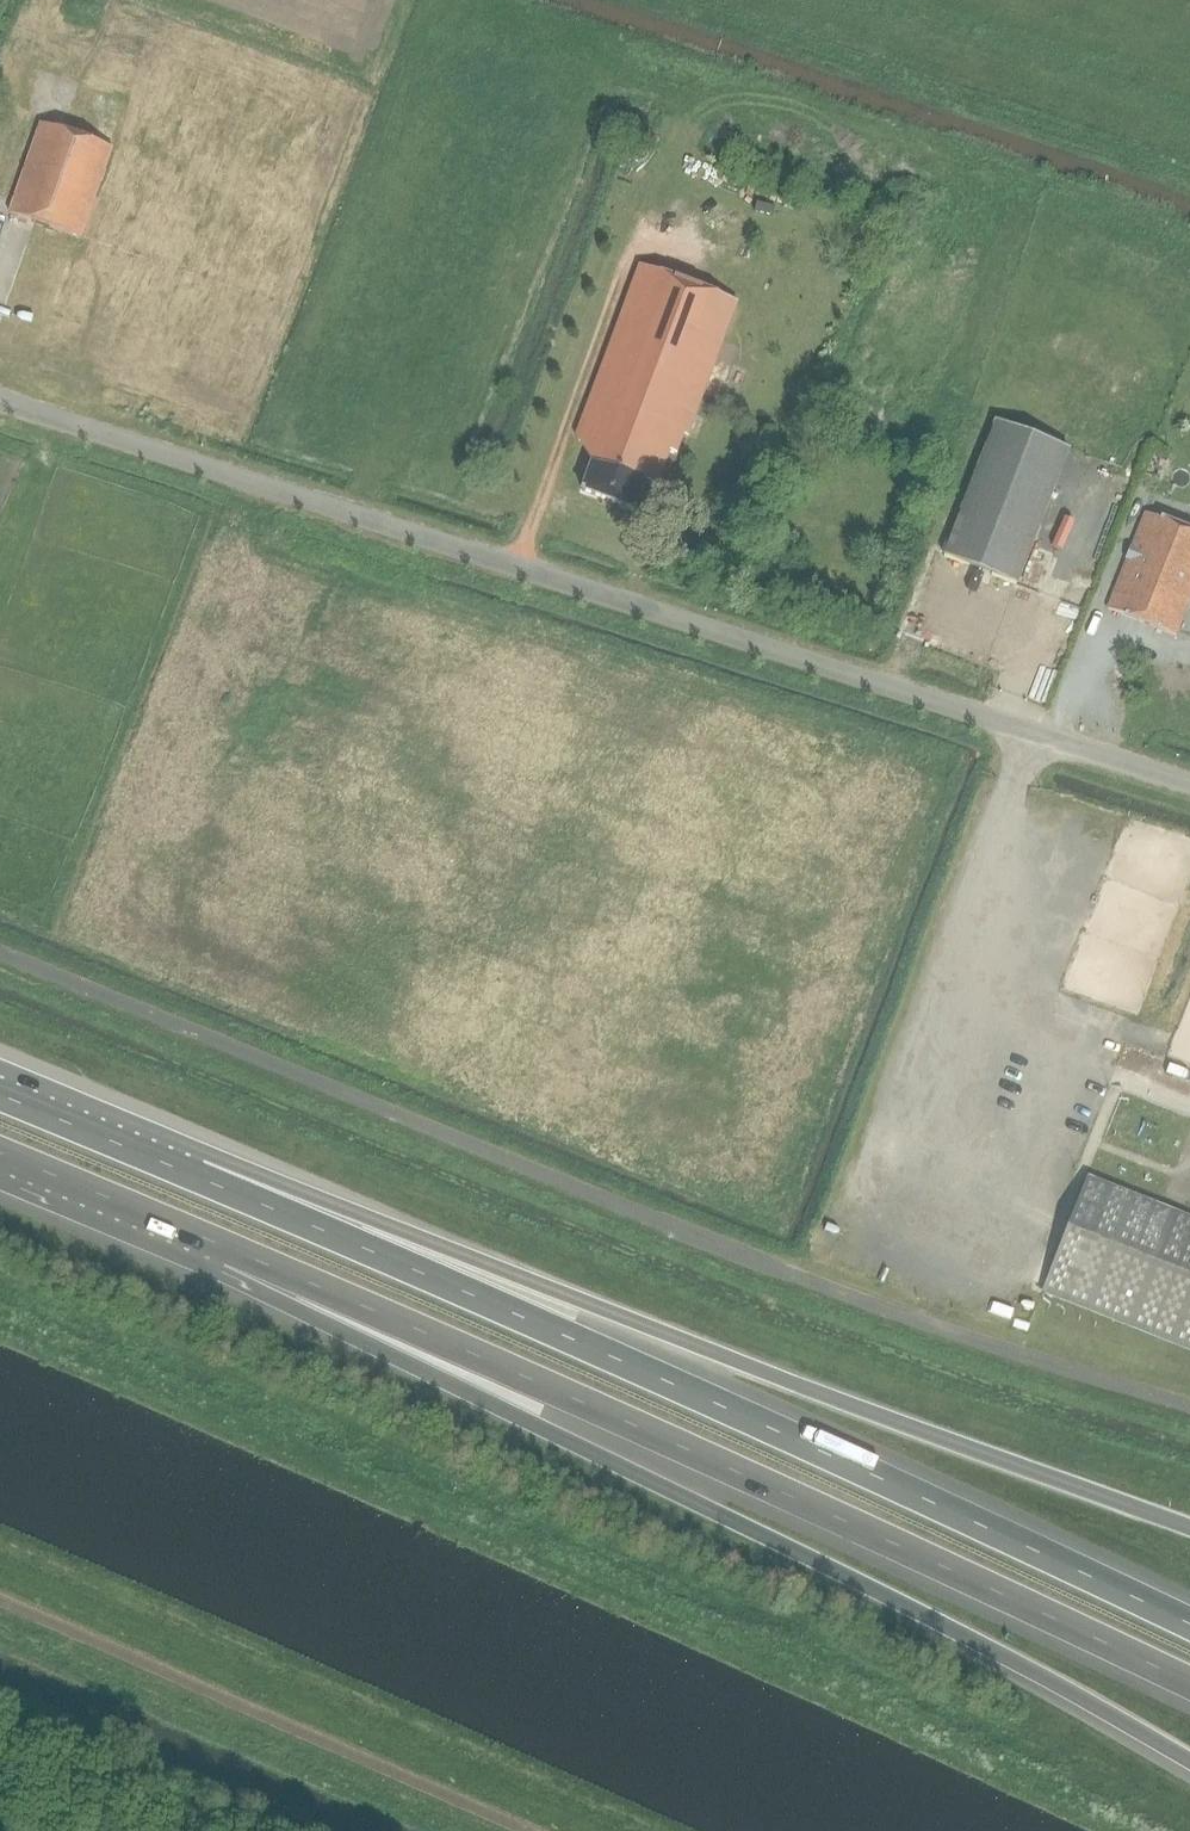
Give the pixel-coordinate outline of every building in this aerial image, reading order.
[(113,148),(57,129),(41,123),(9,213),(81,238),(113,148)] [(576,436),(589,458),(592,463),(582,491),(635,510),(645,482),(656,486),(667,458),(669,452),(676,454),(683,435),(688,437),(738,301),(640,265),(576,436)] [(1016,585),(1065,458),(1069,449),(996,421),(944,557),(1016,585)] [(1189,602),(1189,562),(1185,560),(1189,547),(1189,530),(1146,512),(1108,609),(1176,636),(1189,602)] [(1089,1178),(1043,1293),(1189,1351),(1189,1218),(1089,1178)]
